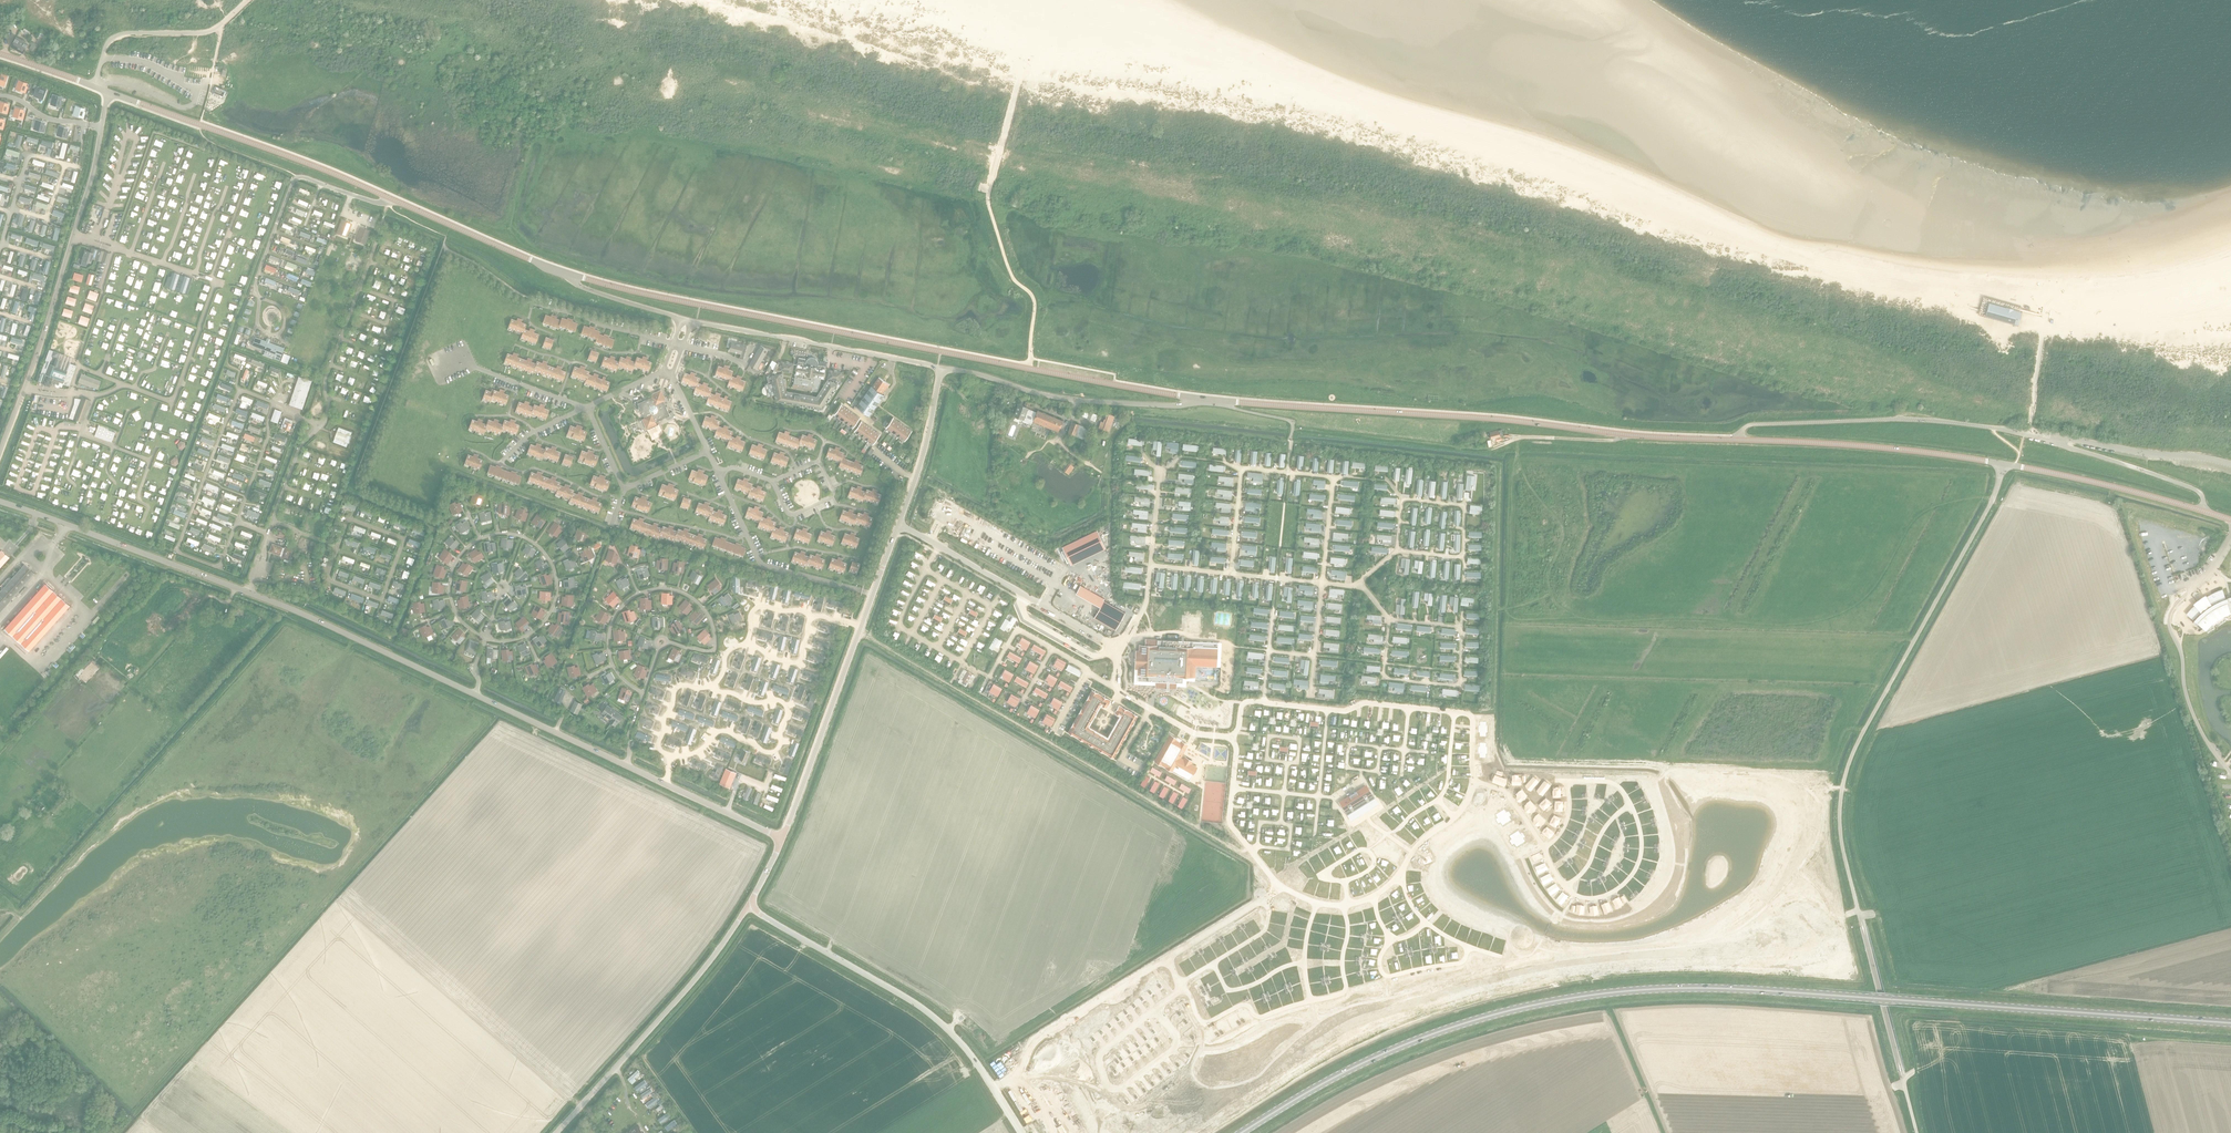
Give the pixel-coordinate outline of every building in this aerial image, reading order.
[(11,46),(23,52),(27,44),(16,37),(11,46)] [(32,41),(28,48),(34,51),(38,44),(32,41)] [(16,86),(18,86),(17,89),(20,90),(23,92),(27,83),(23,82),(18,80),(16,86)] [(212,93),(223,98),(226,90),(215,86),(212,93)] [(39,98),(40,96),(43,97),(44,94),(45,91),(37,87),(35,91),(36,91),(34,96),(39,98)] [(52,100),(53,101),(52,104),(56,105),(59,106),(62,98),(59,96),(54,95),(52,100)] [(74,112),(76,112),(75,115),(78,116),(81,117),(84,108),(81,107),(75,106),(74,112)] [(13,113),(15,113),(14,116),(18,117),(21,118),(23,109),(20,108),(15,107),(13,113)] [(34,126),(36,126),(35,129),(39,130),(38,130),(42,131),(44,122),(41,121),(36,120),(34,126)] [(57,132),(59,132),(58,135),(61,136),(65,137),(67,128),(64,127),(59,126),(57,132)] [(338,231),(347,235),(351,224),(342,220),(338,231)] [(356,238),(365,242),(370,231),(361,227),(356,238)] [(107,263),(110,254),(92,248),(90,252),(86,250),(83,260),(81,264),(82,264),(84,265),(85,265),(86,264),(87,261),(90,262),(92,257),(107,263)] [(275,268),(266,264),(264,268),(274,272),(275,268)] [(166,282),(165,286),(187,293),(191,281),(184,278),(183,281),(178,279),(179,277),(174,275),(173,277),(170,277),(168,283),(166,282)] [(2022,307),(1983,297),(1979,310),(1978,316),(2017,325),(2022,309),(2022,307)] [(550,326),(554,316),(551,315),(550,316),(545,314),(542,323),(550,326)] [(561,320),(560,320),(555,318),(556,316),(554,316),(550,326),(558,329),(559,326),(558,326),(561,320)] [(566,329),(570,318),(567,318),(567,319),(561,317),(560,320),(561,320),(558,326),(559,326),(566,329)] [(515,330),(519,318),(517,318),(516,320),(511,318),(508,327),(515,330)] [(524,329),(526,324),(520,322),(521,319),(519,318),(515,330),(522,332),(524,329)] [(570,318),(566,329),(574,331),(577,323),(572,321),(572,319),(570,318)] [(588,337),(592,327),(589,326),(589,327),(584,325),(580,334),(588,337)] [(598,334),(599,331),(594,329),(594,327),(592,327),(588,337),(596,339),(598,334)] [(528,340),(532,329),(530,328),(529,331),(524,329),(522,332),(520,337),(528,340)] [(532,329),(528,340),(535,343),(538,334),(533,332),(534,329),(532,329)] [(603,335),(598,334),(596,339),(595,342),(603,345),(606,335),(604,334),(603,335)] [(606,335),(603,345),(610,348),(614,339),(608,337),(609,336),(606,335)] [(263,354),(279,360),(284,347),(255,337),(251,345),(265,350),(263,354)] [(553,338),(553,339),(545,337),(542,345),(550,348),(552,341),(555,342),(556,339),(553,338)] [(807,344),(789,341),(787,346),(806,350),(807,344)] [(743,344),(743,345),(732,342),(730,350),(740,353),(739,358),(743,359),(747,345),(743,344)] [(749,364),(757,369),(768,349),(760,345),(749,364)] [(588,358),(595,361),(598,352),(591,350),(591,348),(589,347),(588,350),(590,351),(588,358)] [(53,351),(49,349),(41,373),(45,374),(41,383),(50,386),(52,380),(53,380),(53,383),(55,384),(55,386),(56,387),(59,387),(59,386),(62,387),(63,384),(69,386),(76,365),(70,363),(67,370),(58,367),(61,360),(55,358),(53,365),(49,363),(52,355),(56,357),(58,352),(53,351)] [(511,364),(515,353),(513,352),(512,355),(507,353),(504,362),(511,364)] [(280,361),(287,364),(290,355),(283,353),(280,361)] [(518,367),(521,358),(516,356),(517,354),(515,353),(511,364),(518,367)] [(608,367),(612,356),(610,355),(609,358),(604,356),(601,365),(608,367)] [(619,361),(618,361),(613,360),(614,357),(612,356),(608,367),(616,370),(617,365),(619,361)] [(624,368),(628,356),(626,356),(625,358),(620,356),(618,361),(619,361),(617,365),(624,368)] [(635,362),(630,360),(630,357),(628,356),(624,368),(632,370),(634,365),(633,365),(635,362)] [(641,368),(645,357),(643,356),(642,359),(636,357),(635,362),(633,365),(634,365),(641,368)] [(645,357),(641,368),(648,371),(651,362),(646,360),(647,357),(645,357)] [(797,364),(793,386),(818,390),(821,378),(824,378),(826,369),(825,369),(825,368),(826,368),(826,363),(819,361),(819,365),(818,365),(818,364),(818,363),(818,362),(817,361),(817,360),(816,359),(815,358),(814,358),(813,357),(812,357),(811,357),(810,358),(809,358),(808,358),(808,359),(807,359),(807,360),(806,361),(806,362),(805,363),(805,359),(798,358),(797,363),(797,364)] [(525,370),(529,358),(527,358),(526,360),(521,358),(518,367),(525,370)] [(536,363),(531,362),(531,359),(529,358),(525,370),(533,372),(534,370),(533,370),(536,363)] [(541,372),(545,361),(543,360),(542,363),(536,361),(536,363),(533,370),(534,370),(541,372)] [(548,375),(551,366),(546,364),(547,362),(545,361),(541,372),(548,375)] [(762,389),(762,391),(763,393),(765,394),(767,394),(768,396),(775,395),(776,401),(814,408),(814,410),(823,411),(827,405),(825,405),(838,380),(840,381),(842,372),(829,369),(827,379),(816,396),(786,391),(782,373),(782,371),(792,372),(794,363),(781,361),(780,363),(778,363),(772,372),(773,374),(767,376),(769,383),(765,385),(765,386),(763,387),(762,389)] [(555,377),(559,366),(557,365),(556,368),(551,366),(548,375),(555,377)] [(578,377),(582,366),(580,365),(579,368),(574,366),(571,375),(578,377)] [(722,377),(727,366),(725,365),(724,367),(718,365),(715,374),(722,377)] [(559,366),(555,377),(562,380),(565,371),(560,370),(561,367),(559,366)] [(588,374),(589,371),(583,369),(584,367),(582,366),(578,377),(585,380),(588,374)] [(731,376),(733,371),(728,369),(729,366),(727,366),(722,377),(729,379),(730,379),(731,376)] [(689,384),(693,372),(691,372),(690,374),(685,372),(681,381),(689,384)] [(697,383),(698,383),(699,378),(694,376),(695,373),(693,372),(689,384),(696,386),(697,383)] [(78,381),(98,389),(101,380),(81,373),(78,381)] [(592,385),(596,374),(594,373),(593,376),(588,374),(585,380),(584,382),(592,385)] [(599,388),(603,376),(602,379),(597,377),(598,375),(596,374),(592,385),(599,388)] [(735,387),(739,376),(737,375),(736,378),(731,376),(730,379),(729,379),(728,384),(735,387)] [(289,405),(302,409),(311,381),(298,376),(289,405)] [(603,376),(599,388),(606,390),(609,382),(604,380),(605,377),(603,376)] [(739,376),(735,387),(742,390),(746,381),(740,379),(741,376),(739,376)] [(884,395),(881,392),(883,389),(885,390),(886,388),(887,388),(888,387),(890,384),(879,377),(872,386),(871,385),(856,407),(869,416),(884,395)] [(701,394),(705,383),(703,382),(703,385),(698,383),(697,383),(696,386),(694,391),(701,394)] [(710,393),(712,388),(707,386),(708,383),(705,383),(701,394),(708,397),(710,393)] [(491,398),(494,390),(492,389),(491,391),(485,389),(482,398),(490,401),(491,398)] [(498,401),(502,390),(500,389),(499,391),(494,390),(491,398),(498,401)] [(661,389),(651,394),(652,396),(656,404),(663,400),(666,399),(661,389)] [(502,390),(498,401),(505,404),(508,395),(503,393),(504,390),(502,390)] [(714,404),(718,393),(716,392),(715,395),(710,393),(708,397),(707,402),(714,404)] [(721,407),(725,396),(725,395),(724,398),(719,396),(720,394),(718,393),(714,404),(721,407)] [(669,413),(663,400),(656,404),(652,396),(643,401),(641,398),(635,401),(634,403),(636,409),(639,407),(644,418),(651,415),(655,422),(666,417),(668,420),(672,418),(673,415),(672,411),(669,413)] [(725,396),(721,407),(728,409),(732,401),(726,399),(727,396),(725,396)] [(74,418),(82,421),(90,400),(82,397),(81,399),(74,418)] [(69,418),(73,419),(73,417),(74,418),(81,399),(80,398),(74,398),(74,404),(69,418)] [(523,413),(527,401),(525,401),(524,403),(518,401),(515,410),(523,413)] [(533,407),(528,405),(529,402),(527,401),(523,413),(530,415),(531,413),(533,407)] [(538,415),(542,404),(540,403),(539,406),(534,404),(533,407),(531,413),(538,415)] [(542,404),(538,415),(545,418),(548,409),(543,408),(544,405),(542,404)] [(838,418),(846,407),(841,404),(834,415),(838,418)] [(1014,420),(1019,422),(1020,418),(1031,423),(1032,421),(1036,412),(1028,409),(1028,408),(1019,404),(1014,415),(1015,416),(1014,420)] [(843,421),(851,411),(846,407),(838,418),(843,421)] [(271,420),(277,422),(281,411),(275,409),(271,420)] [(1082,415),(1095,421),(1097,415),(1084,409),(1082,415)] [(1032,421),(1058,432),(1063,420),(1037,410),(1036,412),(1032,421)] [(848,425),(855,414),(851,411),(843,421),(848,425)] [(207,416),(219,420),(220,417),(209,412),(207,416)] [(264,417),(252,412),(250,416),(263,421),(264,417)] [(1108,413),(1104,425),(1101,424),(1099,429),(1102,429),(1103,428),(1106,429),(1107,427),(1109,428),(1114,416),(1108,413)] [(860,417),(855,414),(848,425),(852,428),(860,417)] [(642,419),(646,428),(656,424),(655,422),(651,415),(644,418),(642,419)] [(709,427),(714,416),(712,415),(711,417),(705,416),(702,424),(709,427)] [(718,426),(720,421),(715,419),(716,416),(714,416),(709,427),(716,429),(717,429),(718,426)] [(281,427),(289,430),(293,420),(284,417),(281,427)] [(890,431),(898,420),(893,417),(885,427),(890,431)] [(476,430),(480,419),(478,418),(477,421),(472,419),(469,428),(476,430)] [(492,431),(496,419),(494,418),(493,421),(488,419),(486,424),(485,428),(492,431)] [(486,424),(481,422),(482,420),(480,419),(476,430),(483,433),(485,428),(486,424)] [(502,424),(497,423),(498,420),(496,419),(492,431),(499,433),(501,428),(502,424)] [(508,431),(512,419),(510,419),(509,421),(504,419),(502,424),(501,428),(508,431)] [(512,419),(508,431),(516,433),(519,425),(513,423),(514,420),(512,419)] [(858,434),(866,424),(861,420),(854,431),(858,434)] [(895,434),(903,424),(898,420),(890,431),(895,434)] [(1068,433),(1076,435),(1080,423),(1072,421),(1068,433)] [(95,434),(112,440),(116,431),(98,424),(95,434)] [(258,433),(260,429),(249,424),(247,429),(250,431),(249,432),(251,433),(252,431),(258,433)] [(574,439),(579,425),(577,424),(576,427),(570,425),(567,434),(572,436),(571,438),(574,439)] [(863,438),(871,427),(866,424),(858,434),(863,438)] [(900,438),(907,427),(903,424),(895,434),(900,438)] [(579,425),(574,439),(577,440),(578,438),(583,440),(586,431),(582,429),(581,429),(582,426),(579,425)] [(722,437),(726,426),(724,425),(723,428),(718,426),(717,429),(716,429),(715,434),(722,437)] [(730,436),(731,436),(732,431),(727,429),(728,427),(726,426),(722,437),(729,440),(730,436)] [(347,442),(349,443),(351,436),(350,436),(351,432),(338,427),(333,441),(346,446),(347,442)] [(868,441),(875,430),(871,427),(863,438),(868,441)] [(912,430),(907,427),(900,438),(904,441),(912,430)] [(880,434),(875,430),(868,441),(873,445),(880,434)] [(783,443),(787,431),(785,431),(784,433),(779,431),(776,440),(783,443)] [(790,445),(793,436),(788,435),(789,432),(787,431),(783,443),(790,445)] [(243,437),(253,441),(255,437),(244,432),(243,437)] [(273,438),(285,442),(287,437),(275,433),(273,438)] [(806,445),(810,434),(808,433),(807,436),(802,434),(801,436),(801,437),(799,443),(806,445)] [(810,434),(806,445),(814,448),(817,439),(811,437),(812,435),(810,434)] [(735,447),(739,436),(737,435),(736,438),(731,436),(730,436),(729,440),(727,445),(735,447)] [(739,436),(735,447),(742,450),(745,441),(740,439),(741,437),(739,436)] [(801,437),(801,436),(799,436),(798,438),(793,436),(790,445),(797,448),(799,443),(801,437)] [(310,448),(317,441),(315,439),(308,446),(310,448)] [(1156,455),(1160,456),(1162,441),(1154,440),(1153,449),(1157,449),(1157,451),(1156,451),(1156,453),(1156,455)] [(1165,441),(1164,445),(1166,445),(1166,446),(1168,446),(1170,446),(1169,450),(1178,451),(1179,443),(1165,441)] [(239,450),(245,452),(245,450),(247,451),(248,447),(245,446),(246,444),(242,443),(239,450)] [(534,455),(538,444),(536,443),(535,446),(530,444),(527,452),(534,455)] [(756,455),(760,444),(758,443),(757,446),(752,444),(749,453),(756,455)] [(545,449),(544,449),(539,447),(540,444),(538,444),(534,455),(542,458),(543,455),(542,455),(545,449)] [(760,444),(756,455),(764,458),(767,449),(761,447),(762,445),(760,444)] [(549,458),(554,446),(552,446),(551,448),(545,446),(544,449),(545,449),(542,455),(543,455),(549,458)] [(554,446),(549,458),(557,460),(560,452),(555,450),(556,447),(554,446)] [(833,458),(838,447),(836,446),(835,449),(829,447),(826,456),(833,458)] [(843,455),(844,452),(839,451),(840,448),(838,447),(833,458),(840,461),(841,461),(843,455)] [(586,464),(591,450),(588,449),(587,452),(581,450),(578,459),(583,461),(583,462),(586,464)] [(591,450),(586,464),(589,465),(589,463),(594,465),(598,456),(592,454),(593,451),(591,450)] [(778,463),(782,452),(780,451),(779,454),(774,452),(771,460),(778,463)] [(245,456),(242,455),(242,454),(238,452),(238,453),(237,453),(235,459),(243,462),(245,456)] [(782,452),(778,463),(785,466),(789,457),(783,455),(784,453),(782,452)] [(472,465),(476,454),(474,453),(473,456),(467,454),(464,463),(472,465)] [(476,454),(472,465),(479,468),(482,459),(477,458),(478,455),(476,454)] [(573,455),(572,456),(565,454),(562,462),(569,465),(572,458),(574,459),(575,456),(573,455)] [(845,456),(843,455),(841,461),(840,461),(839,466),(846,469),(849,460),(844,458),(845,456)] [(853,471),(857,460),(855,459),(854,462),(849,460),(846,469),(853,471)] [(857,460),(853,471),(860,474),(864,465),(858,463),(859,461),(857,460)] [(495,476),(498,466),(496,465),(495,466),(490,465),(487,473),(495,476)] [(502,479),(505,470),(500,468),(501,467),(498,466),(495,476),(502,479)] [(696,483),(701,470),(698,469),(697,471),(696,471),(692,469),(688,478),(693,480),(693,482),(696,483)] [(510,481),(513,471),(511,470),(510,472),(505,470),(502,479),(510,481)] [(701,470),(696,483),(699,484),(700,482),(705,484),(708,475),(704,474),(702,473),(703,471),(701,470)] [(513,471),(510,481),(518,484),(521,476),(515,474),(516,472),(513,471)] [(535,483),(539,472),(537,471),(536,473),(531,472),(528,480),(535,483)] [(184,476),(194,480),(196,477),(185,472),(184,476)] [(232,477),(243,480),(244,477),(237,475),(238,473),(235,472),(234,474),(229,472),(228,476),(232,477)] [(542,485),(545,477),(540,475),(541,472),(539,472),(535,483),(542,485)] [(1262,473),(1247,472),(1247,476),(1249,476),(1249,477),(1252,477),(1251,477),(1253,477),(1253,481),(1262,481),(1262,473)] [(597,488),(602,475),(599,474),(599,477),(597,476),(593,475),(590,484),(595,486),(594,487),(597,488)] [(1177,474),(1177,478),(1178,479),(1181,479),(1183,479),(1182,483),(1190,484),(1191,476),(1177,474)] [(602,475),(597,488),(600,490),(601,488),(606,490),(609,481),(604,479),(604,476),(602,475)] [(1465,490),(1470,490),(1470,488),(1471,488),(1471,486),(1470,486),(1470,484),(1474,484),(1475,476),(1467,475),(1465,490)] [(549,488),(553,477),(551,476),(550,479),(545,477),(542,485),(549,488)] [(1219,476),(1218,480),(1220,480),(1222,481),(1222,480),(1224,480),(1224,484),(1232,485),(1233,477),(1219,476)] [(559,485),(560,482),(555,480),(555,478),(553,477),(549,488),(556,491),(557,491),(559,485)] [(228,486),(238,490),(240,486),(232,483),(234,480),(230,478),(228,486)] [(742,490),(746,478),(744,478),(743,480),(738,478),(735,487),(742,490)] [(751,486),(752,484),(747,482),(748,479),(746,478),(742,490),(749,492),(751,486)] [(1325,488),(1325,480),(1313,479),(1312,483),(1314,483),(1314,484),(1316,484),(1316,483),(1317,483),(1317,488),(1325,488)] [(666,497),(671,484),(669,483),(668,486),(667,485),(662,483),(659,493),(664,494),(663,496),(666,497)] [(179,488),(191,492),(192,488),(181,484),(179,488)] [(563,496),(567,485),(565,484),(564,486),(559,485),(557,491),(556,491),(555,493),(563,496)] [(671,484),(666,497),(669,498),(670,497),(675,498),(678,489),(674,488),(673,487),(674,485),(671,484)] [(217,494),(219,490),(207,485),(205,489),(217,494)] [(572,492),(573,490),(568,488),(569,485),(567,485),(563,496),(570,498),(572,492)] [(755,497),(759,486),(757,485),(756,488),(751,486),(749,492),(748,495),(755,497)] [(759,486),(755,497),(763,500),(766,491),(760,489),(761,487),(759,486)] [(855,498),(859,486),(857,486),(856,488),(851,486),(848,495),(855,498)] [(866,492),(861,490),(861,487),(859,486),(855,498),(863,500),(864,498),(863,498),(866,492)] [(871,500),(875,489),(873,488),(872,491),(866,489),(866,492),(863,498),(864,498),(871,500)] [(264,497),(265,494),(254,489),(252,492),(258,494),(257,495),(260,496),(260,495),(264,497)] [(875,489),(871,500),(878,503),(881,494),(876,493),(877,490),(875,489)] [(1217,489),(1217,493),(1219,493),(1218,494),(1221,494),(1221,493),(1223,494),(1222,498),(1231,499),(1231,490),(1217,489)] [(471,501),(480,504),(483,497),(477,494),(477,492),(474,491),(471,501)] [(576,504),(580,492),(578,492),(577,494),(572,492),(570,498),(569,501),(576,504)] [(583,506),(586,497),(581,496),(582,493),(580,492),(576,504),(583,506)] [(680,505),(688,508),(691,499),(687,498),(684,497),(684,495),(682,494),(681,497),(683,498),(680,505)] [(639,510),(644,496),(642,495),(641,498),(639,498),(635,496),(632,505),(637,507),(636,509),(639,510)] [(211,504),(213,500),(203,496),(201,500),(211,504)] [(644,496),(639,510),(642,511),(643,509),(648,511),(651,502),(648,501),(646,500),(647,497),(644,496)] [(1135,496),(1134,500),(1136,500),(1136,501),(1138,501),(1139,500),(1140,501),(1140,505),(1148,506),(1149,497),(1135,496)] [(590,509),(595,497),(593,497),(592,499),(586,497),(583,506),(590,509)] [(595,497),(590,509),(598,511),(601,503),(596,501),(597,498),(595,497)] [(703,513),(707,502),(705,501),(704,504),(698,502),(695,511),(703,513)] [(1179,501),(1178,505),(1180,505),(1182,506),(1183,505),(1184,505),(1184,509),(1192,510),(1193,502),(1179,501)] [(1261,503),(1246,501),(1245,509),(1254,510),(1254,506),(1256,506),(1255,507),(1258,507),(1260,507),(1261,503)] [(458,502),(454,504),(453,502),(448,505),(453,514),(462,509),(458,502)] [(498,512),(508,513),(509,506),(502,505),(503,503),(499,502),(498,512)] [(712,510),(713,507),(708,506),(709,503),(707,502),(703,513),(710,516),(712,510)] [(1216,502),(1215,506),(1217,506),(1217,507),(1219,507),(1220,506),(1221,507),(1221,511),(1229,512),(1230,504),(1216,502)] [(1470,504),(1469,513),(1477,513),(1478,510),(1481,510),(1482,505),(1470,504)] [(753,518),(757,507),(755,506),(754,508),(749,506),(745,515),(753,518)] [(515,517),(524,520),(527,513),(523,511),(523,509),(518,507),(515,517)] [(761,517),(763,512),(758,510),(759,507),(757,507),(753,518),(760,520),(761,517)] [(1321,518),(1322,509),(1307,508),(1307,512),(1309,512),(1309,513),(1311,513),(1312,512),(1313,512),(1313,517),(1321,518)] [(716,521),(720,510),(718,509),(717,512),(712,510),(710,516),(709,519),(716,521)] [(847,521),(851,510),(849,509),(848,512),(843,510),(840,518),(847,521)] [(1133,509),(1133,513),(1135,513),(1135,514),(1137,514),(1137,513),(1139,514),(1139,518),(1147,519),(1148,511),(1133,509)] [(720,510),(716,521),(723,524),(727,515),(721,513),(722,511),(720,510)] [(857,515),(852,513),(853,510),(851,510),(847,521),(854,524),(855,521),(857,515)] [(489,512),(484,513),(483,511),(478,513),(481,522),(491,519),(489,512)] [(862,524),(866,512),(864,512),(863,514),(858,512),(857,515),(855,521),(862,524)] [(866,512),(862,524),(870,526),(873,518),(867,516),(868,513),(866,512)] [(532,522),(540,527),(545,521),(539,517),(540,515),(538,513),(532,522)] [(1214,515),(1214,519),(1216,519),(1216,520),(1218,520),(1220,520),(1219,524),(1228,525),(1229,517),(1214,515)] [(765,528),(769,517),(767,516),(766,519),(761,517),(760,520),(758,525),(765,528)] [(637,529),(641,518),(639,517),(638,520),(633,518),(630,527),(637,529)] [(774,527),(776,522),(770,520),(771,517),(769,517),(765,528),(772,531),(774,527)] [(644,532),(648,523),(642,521),(643,519),(641,518),(637,529),(644,532)] [(461,533),(470,527),(466,520),(461,524),(460,522),(456,525),(461,533)] [(548,531),(557,536),(561,530),(557,527),(558,525),(554,522),(548,531)] [(1132,522),(1132,526),(1134,526),(1133,527),(1136,527),(1138,527),(1137,531),(1146,532),(1146,524),(1132,522)] [(1320,523),(1306,522),(1305,527),(1307,527),(1310,527),(1311,527),(1311,531),(1319,532),(1320,523)] [(652,535),(656,523),(654,523),(653,525),(648,523),(644,532),(652,535)] [(662,529),(662,528),(657,527),(658,524),(656,523),(652,535),(659,537),(660,535),(662,529)] [(667,537),(671,526),(669,525),(668,528),(663,526),(662,528),(662,529),(660,535),(667,537)] [(677,531),(672,529),(673,527),(671,526),(667,537),(674,540),(675,537),(677,531)] [(778,538),(782,527),(780,526),(779,529),(774,527),(772,531),(770,536),(778,538)] [(782,527),(778,538),(785,541),(788,532),(783,530),(784,528),(782,527)] [(275,535),(284,539),(287,532),(278,528),(275,535)] [(574,537),(584,541),(586,533),(580,531),(581,529),(578,528),(574,537)] [(682,540),(686,529),(684,528),(683,531),(678,529),(677,531),(675,537),(682,540)] [(801,540),(805,528),(803,528),(802,530),(797,528),(794,537),(801,540)] [(805,528),(801,540),(808,542),(811,534),(806,532),(807,529),(805,528)] [(689,543),(692,534),(687,532),(688,529),(686,529),(682,540),(689,543)] [(825,542),(829,531),(827,530),(826,532),(821,530),(817,539),(825,542)] [(1070,565),(1106,548),(1097,530),(1062,546),(1070,565)] [(829,531),(825,542),(832,544),(835,536),(830,534),(831,531),(829,531)] [(849,544),(853,533),(851,532),(850,535),(845,533),(841,541),(849,544)] [(1347,537),(1348,533),(1333,532),(1332,540),(1341,541),(1341,537),(1343,537),(1345,538),(1345,537),(1347,537)] [(208,537),(219,542),(221,538),(209,533),(208,537)] [(696,545),(700,534),(698,533),(697,536),(692,534),(689,543),(696,545)] [(853,533),(849,544),(856,547),(859,538),(854,536),(855,533),(853,533)] [(700,534),(696,545),(704,548),(707,539),(702,537),(702,535),(700,534)] [(1392,535),(1377,534),(1376,538),(1383,539),(1382,543),(1391,543),(1392,535)] [(1131,535),(1130,539),(1132,539),(1132,540),(1135,540),(1135,539),(1137,539),(1136,543),(1144,544),(1145,536),(1131,535)] [(456,539),(454,541),(450,536),(445,542),(453,550),(459,543),(456,539)] [(500,547),(511,548),(512,540),(506,539),(506,538),(501,537),(500,547)] [(556,543),(563,552),(569,547),(565,542),(567,541),(563,537),(556,543)] [(720,548),(723,538),(721,537),(720,539),(715,537),(712,545),(720,548)] [(1304,537),(1304,541),(1306,541),(1308,542),(1308,541),(1310,541),(1310,545),(1318,546),(1319,538),(1304,537)] [(727,551),(730,542),(725,541),(726,539),(723,538),(720,548),(727,551)] [(495,542),(489,543),(488,541),(483,542),(485,551),(496,550),(495,542)] [(1226,551),(1227,543),(1212,541),(1211,546),(1213,546),(1213,547),(1216,547),(1216,546),(1217,546),(1217,550),(1226,551)] [(735,554),(738,543),(736,543),(735,544),(730,542),(727,551),(735,554)] [(216,548),(204,543),(202,547),(214,552),(216,548)] [(284,546),(284,548),(272,543),(269,551),(280,555),(281,556),(280,557),(289,560),(293,549),(284,546)] [(522,551),(532,557),(536,550),(530,547),(531,546),(527,543),(522,551)] [(738,543),(735,554),(743,556),(746,548),(740,546),(741,544),(738,543)] [(1257,553),(1258,545),(1243,543),(1243,548),(1244,548),(1244,549),(1247,549),(1247,548),(1249,548),(1249,553),(1257,553)] [(628,554),(638,557),(640,549),(633,548),(634,546),(631,545),(628,554)] [(581,554),(584,561),(593,556),(589,547),(586,549),(587,551),(581,554)] [(9,557),(1,549),(0,550),(0,568),(9,557)] [(439,557),(447,563),(452,556),(446,553),(447,551),(444,549),(439,557)] [(481,553),(479,555),(476,549),(469,553),(474,562),(483,556),(481,553)] [(606,560),(615,563),(618,555),(613,554),(614,552),(609,550),(606,560)] [(799,563),(803,551),(801,551),(800,553),(795,551),(792,560),(799,563)] [(809,557),(804,555),(805,552),(803,551),(799,563),(806,565),(807,563),(809,557)] [(1144,552),(1129,551),(1128,556),(1130,556),(1133,557),(1133,556),(1134,556),(1134,560),(1143,561),(1144,552)] [(232,556),(243,561),(244,557),(233,553),(232,556)] [(814,565),(818,554),(816,553),(815,556),(810,554),(809,557),(807,563),(814,565)] [(818,554),(814,565),(821,568),(825,559),(819,557),(820,555),(818,554)] [(836,569),(840,558),(838,557),(837,560),(832,558),(829,566),(836,569)] [(546,562),(544,563),(541,558),(535,562),(541,571),(549,566),(546,562)] [(567,570),(577,565),(574,558),(568,560),(567,559),(563,561),(567,570)] [(657,568),(667,569),(668,559),(664,558),(664,561),(657,560),(657,568)] [(840,558),(836,569),(843,572),(846,563),(841,561),(842,559),(840,558)] [(1410,559),(1401,558),(1400,567),(1405,568),(1405,569),(1404,569),(1404,571),(1405,571),(1404,573),(1408,573),(1410,559)] [(849,570),(857,572),(860,564),(853,561),(853,559),(851,559),(850,562),(852,562),(849,570)] [(1415,560),(1414,567),(1418,568),(1418,569),(1417,568),(1417,571),(1418,571),(1418,572),(1422,573),(1424,561),(1415,560)] [(673,570),(683,572),(685,562),(681,561),(681,564),(674,562),(673,570)] [(502,563),(496,564),(496,562),(491,563),(493,572),(503,570),(502,563)] [(470,565),(468,566),(463,563),(458,569),(467,575),(472,567),(470,565)] [(1,591),(11,600),(34,573),(24,564),(1,591)] [(433,574),(443,577),(446,570),(439,568),(440,565),(437,564),(433,574)] [(525,571),(524,572),(519,568),(514,573),(521,581),(528,575),(525,571)] [(640,579),(650,575),(647,568),(641,570),(641,568),(636,570),(640,579)] [(1345,579),(1346,570),(1331,569),(1331,573),(1333,573),(1332,574),(1335,574),(1337,574),(1337,578),(1345,579)] [(483,586),(485,588),(494,581),(490,576),(491,575),(488,571),(481,577),(486,584),(483,586)] [(693,582),(698,584),(702,576),(693,571),(689,577),(694,580),(693,582)] [(1163,587),(1165,573),(1157,572),(1156,580),(1160,581),(1160,582),(1159,582),(1159,585),(1160,585),(1160,587),(1163,587)] [(542,585),(552,582),(549,574),(543,576),(542,574),(539,575),(542,585)] [(563,580),(564,588),(575,586),(573,577),(569,578),(569,579),(563,580)] [(620,589),(629,584),(626,577),(621,580),(620,578),(615,581),(620,589)] [(708,585),(714,593),(721,588),(718,585),(719,583),(716,579),(708,585)] [(455,589),(464,591),(466,581),(463,580),(463,582),(456,581),(455,589)] [(432,592),(442,593),(443,585),(436,584),(436,582),(433,582),(432,592)] [(4,628),(29,650),(70,605),(45,583),(4,628)] [(777,586),(766,583),(765,587),(772,589),(771,590),(776,591),(776,590),(777,586)] [(1313,594),(1314,586),(1299,584),(1298,588),(1300,588),(1300,589),(1303,589),(1303,588),(1305,589),(1304,593),(1313,594)] [(526,585),(520,586),(519,585),(514,586),(516,595),(527,593),(526,585)] [(1287,601),(1291,601),(1292,587),(1284,586),(1284,595),(1288,595),(1287,597),(1287,599),(1287,601)] [(1344,589),(1330,588),(1329,596),(1337,597),(1338,593),(1339,594),(1342,594),(1344,594),(1344,589)] [(2186,613),(2193,620),(2192,621),(2195,623),(2197,621),(2202,626),(2208,620),(2209,624),(2212,622),(2214,620),(2216,619),(2219,617),(2220,616),(2224,614),(2225,614),(2226,613),(2228,612),(2230,612),(2230,611),(2230,596),(2230,597),(2225,598),(2222,588),(2204,598),(2200,600),(2197,602),(2186,613)] [(801,593),(790,589),(788,593),(796,595),(795,599),(799,600),(801,593)] [(492,591),(486,592),(486,590),(481,591),(482,600),(493,599),(492,591)] [(11,600),(1,591),(0,591),(0,611),(11,600)] [(539,599),(549,600),(550,592),(540,591),(539,599)] [(606,599),(613,606),(618,601),(615,597),(617,596),(613,592),(606,599)] [(1425,592),(1424,600),(1428,600),(1428,601),(1427,601),(1427,603),(1428,603),(1428,604),(1432,605),(1433,593),(1425,592)] [(662,603),(672,603),(672,595),(665,595),(665,593),(662,593),(662,603)] [(724,606),(732,599),(728,593),(723,597),(722,595),(718,599),(724,606)] [(740,598),(744,607),(753,603),(749,594),(740,598)] [(457,600),(459,607),(469,605),(467,595),(463,596),(464,598),(457,600)] [(562,604),(572,605),(573,595),(569,595),(569,597),(562,596),(562,604)] [(1459,597),(1450,596),(1449,605),(1453,605),(1453,607),(1452,609),(1453,610),(1453,611),(1457,612),(1459,597)] [(1462,596),(1461,605),(1468,605),(1469,601),(1469,602),(1473,602),(1473,601),(1474,601),(1474,597),(1462,596)] [(514,601),(513,602),(509,597),(503,602),(510,611),(517,604),(514,601)] [(640,608),(651,608),(651,600),(644,600),(644,598),(641,598),(640,608)] [(444,600),(438,601),(437,599),(432,600),(434,609),(445,607),(444,600)] [(1312,600),(1298,599),(1297,603),(1299,603),(1299,604),(1302,604),(1303,604),(1303,608),(1311,609),(1312,600)] [(1397,604),(1396,613),(1404,613),(1405,599),(1401,599),(1401,600),(1400,600),(1400,603),(1400,604),(1397,604)] [(679,607),(687,614),(692,608),(687,604),(688,602),(686,600),(679,607)] [(1094,617),(1115,629),(1125,612),(1103,600),(1094,617)] [(423,603),(416,604),(416,602),(413,602),(414,612),(424,611),(423,603)] [(481,611),(480,611),(482,608),(480,605),(477,608),(471,615),(479,622),(484,616),(479,612),(481,611)] [(531,614),(540,618),(544,611),(538,608),(539,606),(536,605),(531,614)] [(596,618),(604,623),(608,616),(602,613),(604,611),(601,609),(596,618)] [(558,620),(568,622),(569,612),(566,611),(565,613),(559,612),(558,620)] [(633,611),(627,613),(626,611),(623,612),(626,621),(635,618),(633,611)] [(701,614),(700,616),(695,611),(689,617),(697,624),(704,617),(701,614)] [(732,623),(742,619),(739,612),(733,614),(733,613),(728,615),(732,623)] [(1161,686),(1176,687),(1176,685),(1176,681),(1182,681),(1182,675),(1194,676),(1195,665),(1217,666),(1218,636),(1218,630),(1215,630),(1206,630),(1207,615),(1166,613),(1166,619),(1152,619),(1151,635),(1148,635),(1148,644),(1139,643),(1138,649),(1135,649),(1135,658),(1135,667),(1138,668),(1137,679),(1155,680),(1155,684),(1155,686),(1161,686)] [(1382,615),(1367,613),(1366,618),(1368,618),(1368,619),(1371,619),(1372,619),(1372,623),(1381,624),(1382,615)] [(501,630),(511,627),(509,620),(511,619),(510,615),(506,616),(507,620),(504,621),(503,620),(498,621),(501,630)] [(444,628),(454,623),(450,617),(445,619),(444,618),(440,620),(444,628)] [(516,623),(522,631),(528,626),(525,622),(527,621),(524,617),(516,623)] [(663,618),(657,618),(657,617),(652,617),(652,626),(663,626),(663,618)] [(670,628),(674,634),(683,629),(678,621),(675,622),(676,624),(670,628)] [(559,625),(558,627),(552,623),(548,630),(556,635),(562,627),(559,625)] [(423,637),(432,633),(429,626),(423,628),(422,626),(419,628),(423,637)] [(452,636),(459,643),(465,637),(461,634),(463,632),(459,628),(452,636)] [(793,634),(782,628),(780,632),(791,638),(793,634)] [(624,631),(619,632),(619,629),(614,630),(614,640),(624,639),(624,631)] [(697,636),(704,643),(710,638),(707,635),(708,633),(705,629),(697,636)] [(589,639),(600,641),(601,634),(595,632),(596,631),(591,630),(589,639)] [(807,642),(808,638),(797,633),(796,637),(807,642)] [(1382,643),(1383,634),(1368,633),(1368,637),(1369,637),(1369,638),(1372,638),(1374,638),(1373,642),(1382,643)] [(537,647),(546,640),(542,634),(537,637),(536,636),(532,639),(537,647)] [(637,645),(647,648),(650,641),(644,639),(645,638),(640,636),(637,645)] [(1030,642),(1022,637),(1019,643),(1021,645),(1020,647),(1026,650),(1030,642)] [(721,643),(718,654),(723,655),(725,650),(729,651),(732,640),(727,639),(726,644),(721,643)] [(466,651),(475,654),(477,649),(475,649),(477,643),(470,640),(466,651)] [(1339,643),(1324,642),(1324,646),(1325,646),(1325,647),(1328,647),(1328,646),(1330,647),(1329,651),(1338,652),(1339,643)] [(528,648),(527,649),(525,643),(518,646),(522,656),(530,652),(528,648)] [(1031,648),(1043,655),(1045,651),(1034,644),(1031,648)] [(486,657),(497,657),(498,650),(492,649),(492,648),(487,647),(486,657)] [(669,657),(678,661),(681,654),(677,652),(678,650),(673,648),(669,657)] [(511,651),(505,652),(505,650),(501,650),(503,660),(513,659),(511,651)] [(619,651),(620,659),(630,657),(629,650),(619,651)] [(793,655),(792,659),(799,662),(802,654),(791,650),(789,654),(790,654),(790,655),(792,656),(792,655),(793,655)] [(1021,658),(1010,651),(1007,656),(1019,662),(1021,658)] [(596,663),(606,659),(603,652),(597,654),(597,653),(592,655),(596,663)] [(543,660),(548,667),(556,661),(550,653),(548,655),(549,656),(543,660)] [(1066,662),(1057,658),(1054,663),(1058,665),(1057,667),(1061,670),(1066,662)] [(1310,660),(1301,659),(1300,667),(1304,668),(1304,670),(1303,669),(1303,672),(1303,673),(1308,674),(1310,660)] [(1038,665),(1030,661),(1026,666),(1029,668),(1028,670),(1034,673),(1038,665)] [(529,675),(538,671),(535,664),(529,667),(528,665),(525,666),(529,675)] [(635,674),(644,678),(647,670),(642,669),(643,666),(638,664),(635,674)] [(578,667),(571,668),(571,666),(567,667),(570,677),(580,674),(578,667)] [(1138,668),(1135,667),(1134,683),(1155,684),(1155,680),(1137,679),(1138,668)] [(970,684),(975,676),(963,669),(958,677),(960,678),(958,682),(966,686),(968,683),(970,684)] [(1009,682),(1013,674),(1005,669),(1002,675),(1004,677),(1003,679),(1009,682)] [(605,684),(614,678),(611,672),(605,675),(605,673),(600,676),(605,684)] [(1335,675),(1321,673),(1320,682),(1328,683),(1329,679),(1330,679),(1330,680),(1333,680),(1333,679),(1335,680),(1335,675)] [(1057,678),(1049,674),(1046,679),(1048,681),(1047,683),(1053,686),(1057,678)] [(1194,681),(1194,676),(1182,675),(1182,681),(1176,681),(1176,685),(1186,686),(1186,680),(1194,681)] [(1376,676),(1362,675),(1361,679),(1363,680),(1366,680),(1367,680),(1367,684),(1375,685),(1376,676)] [(1017,676),(1014,680),(1026,687),(1028,683),(1017,676)] [(708,691),(712,680),(708,678),(704,689),(708,691)] [(1308,689),(1309,680),(1294,679),(1294,683),(1295,683),(1295,684),(1298,684),(1300,684),(1299,688),(1308,689)] [(1070,692),(1072,687),(1061,680),(1058,685),(1070,692)] [(1259,681),(1244,680),(1244,684),(1246,684),(1245,685),(1248,685),(1250,685),(1249,689),(1258,689),(1259,681)] [(1403,691),(1404,683),(1389,681),(1388,686),(1391,686),(1393,686),(1395,686),(1394,690),(1403,691)] [(588,696),(597,690),(592,684),(587,687),(585,686),(583,687),(588,696)] [(1002,688),(993,684),(990,689),(993,691),(992,693),(997,696),(1002,688)] [(1048,694),(1036,687),(1033,691),(1045,698),(1048,694)] [(554,700),(560,702),(565,690),(559,688),(554,700)] [(619,697),(628,700),(631,693),(625,691),(625,689),(622,688),(619,697)] [(1334,689),(1319,688),(1319,692),(1320,693),(1323,693),(1325,693),(1324,697),(1333,698),(1334,689)] [(1070,733),(1080,739),(1099,704),(1106,708),(1111,700),(1094,690),(1070,733)] [(703,693),(699,704),(703,706),(707,694),(703,693)] [(1019,698),(1011,694),(1008,700),(1011,702),(1010,703),(1015,706),(1019,698)] [(1058,709),(1062,702),(1054,697),(1051,703),(1053,704),(1052,706),(1058,709)] [(578,717),(581,719),(583,714),(578,712),(583,703),(575,699),(570,710),(577,713),(575,718),(577,719),(578,717)] [(642,708),(655,713),(657,707),(644,703),(642,708)] [(1121,716),(1101,751),(1111,757),(1136,714),(1119,704),(1114,713),(1121,716)] [(1035,717),(1039,709),(1031,705),(1028,711),(1030,712),(1029,714),(1035,717)] [(611,721),(615,725),(622,716),(608,706),(603,713),(606,715),(605,715),(608,718),(609,717),(612,719),(611,721)] [(645,716),(642,723),(650,727),(654,715),(650,713),(648,717),(645,716)] [(657,713),(653,725),(657,726),(661,714),(657,713)] [(1046,723),(1050,726),(1055,718),(1047,713),(1043,719),(1047,721),(1046,723)] [(688,729),(676,724),(675,728),(686,733),(688,729)] [(642,742),(648,727),(643,725),(636,739),(642,742)] [(1098,749),(1100,751),(1105,742),(1103,741),(1105,737),(1090,729),(1088,732),(1086,731),(1081,740),(1083,741),(1084,739),(1099,747),(1098,749)] [(1170,735),(1155,762),(1185,779),(1189,772),(1193,774),(1196,767),(1180,758),(1187,745),(1170,735)] [(644,743),(655,748),(657,744),(646,739),(644,743)] [(739,758),(746,761),(750,752),(743,749),(739,758)] [(678,760),(687,763),(689,759),(684,757),(686,753),(681,751),(678,760)] [(698,764),(696,768),(708,772),(709,768),(698,764)] [(775,770),(772,781),(776,782),(780,772),(775,770)] [(714,772),(712,775),(724,781),(726,777),(714,772)] [(765,796),(768,785),(761,783),(757,793),(765,796)] [(1344,809),(1347,814),(1351,812),(1353,814),(1358,812),(1359,814),(1364,811),(1368,809),(1366,807),(1371,804),(1369,801),(1373,798),(1365,786),(1354,793),(1342,800),(1347,807),(1344,809)] [(643,1079),(634,1086),(636,1090),(646,1082),(643,1079)] [(655,1095),(645,1103),(648,1106),(658,1099),(655,1095)] [(667,1112),(657,1119),(660,1123),(669,1115),(667,1112)]
